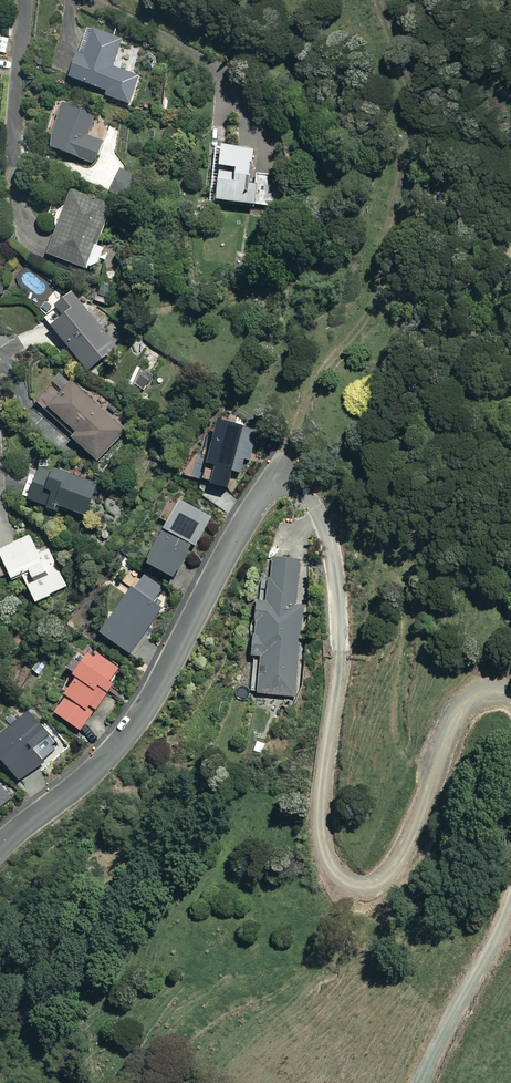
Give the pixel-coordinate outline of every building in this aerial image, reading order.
[(124,36),(96,26),(86,56),(78,53),(70,75),(108,88),(105,96),(130,104),(141,74),(114,65),(124,36)] [(95,113),(62,101),(45,147),(93,165),(103,138),(88,132),(95,113)] [(257,146),(219,143),(214,201),(281,206),(284,173),(255,171),(257,146)] [(141,178),(119,169),(110,190),(132,199),(141,178)] [(47,252),(87,267),(111,202),(72,187),(47,252)] [(81,298),(52,320),(91,369),(120,346),(81,298)] [(154,374),(140,365),(130,382),(143,390),(154,374)] [(73,377),(49,403),(78,429),(72,436),(98,459),(128,426),(73,377)] [(41,462),(29,497),(89,516),(101,481),(41,462)] [(183,500),(149,558),(176,574),(210,515),(183,500)] [(29,534),(0,548),(16,579),(25,575),(37,599),(68,584),(49,546),(38,552),(29,534)] [(257,654),(253,693),(297,697),(305,603),(300,602),(304,556),(274,553),(269,598),(255,597),(250,654),(257,654)] [(162,588),(142,575),(132,589),(129,587),(98,633),(128,654),(159,609),(151,603),(162,588)] [(59,709),(81,726),(117,682),(111,678),(120,667),(94,645),(74,669),(80,674),(66,691),(71,695),(59,709)] [(19,782),(45,764),(43,761),(55,751),(51,747),(56,743),(30,715),(0,742),(0,760),(19,782)] [(10,798),(0,785),(0,806),(10,798)]
